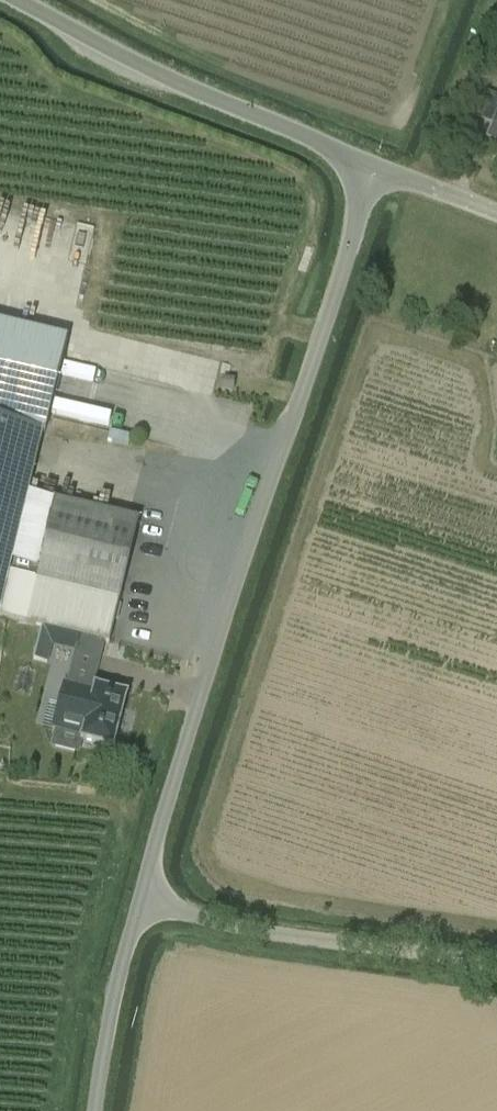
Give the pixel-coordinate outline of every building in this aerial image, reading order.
[(487,140),(496,144),(496,114),(487,140)] [(80,636),(103,641),(109,643),(136,521),(54,502),(54,504),(27,498),(42,436),(44,436),(66,342),(0,326),(0,616),(41,626),(80,636)] [(233,393),(235,381),(222,379),(221,391),(233,393)] [(128,446),(130,438),(109,432),(107,441),(128,446)] [(76,651),(77,648),(80,636),(41,626),(33,660),(34,660),(47,663),(52,645),(76,651)] [(80,636),(77,648),(99,654),(103,641),(80,636)] [(93,693),(66,686),(55,728),(82,735),(80,741),(112,749),(126,696),(94,688),(93,693)]
